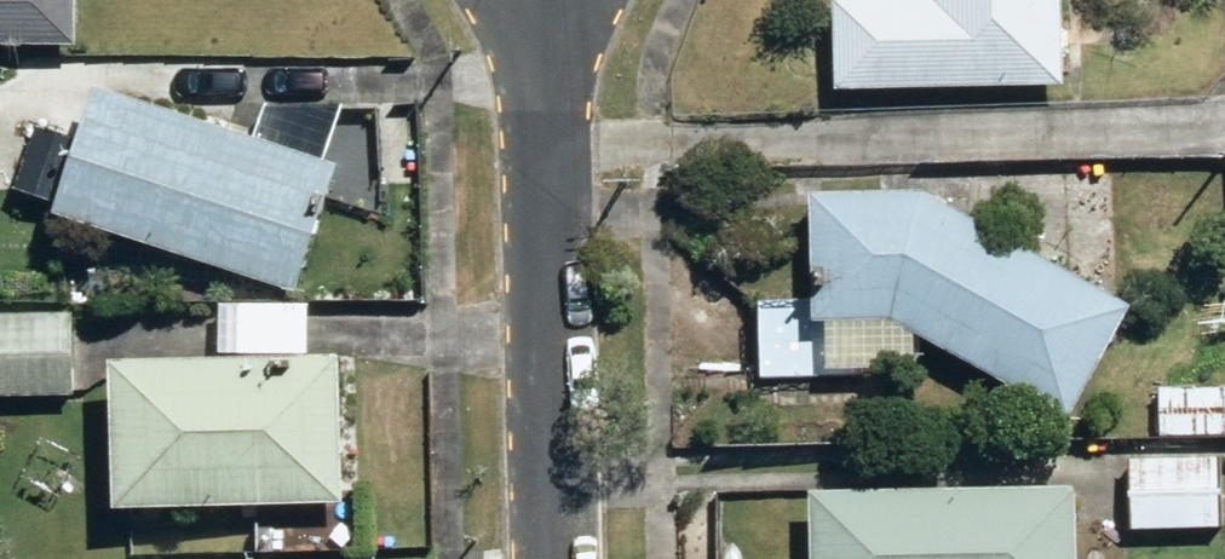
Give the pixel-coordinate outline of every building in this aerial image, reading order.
[(28,44),(90,46),(92,0),(0,0),(0,43),(28,44)] [(1080,0),(851,0),(850,83),(1080,84),(1080,0)] [(107,76),(87,138),(41,122),(19,188),(66,203),(308,281),(349,155),(107,76)] [(824,187),(829,300),(773,302),(777,375),(872,370),(872,365),(934,362),(933,333),(1087,409),(1141,304),(926,182),(824,187)] [(352,345),(316,345),(316,294),(222,295),(222,345),(125,346),(126,494),(353,493),(352,345)] [(0,309),(0,388),(82,389),(83,309),(0,309)] [(1169,387),(1168,434),(1224,435),(1224,388),(1169,387)] [(1141,453),(1139,525),(1224,528),(1224,455),(1141,453)] [(1089,539),(1090,483),(824,480),(823,558),(1114,558),(1114,540),(1089,539)] [(314,549),(176,551),(118,552),(118,558),(314,558),(314,549)]
